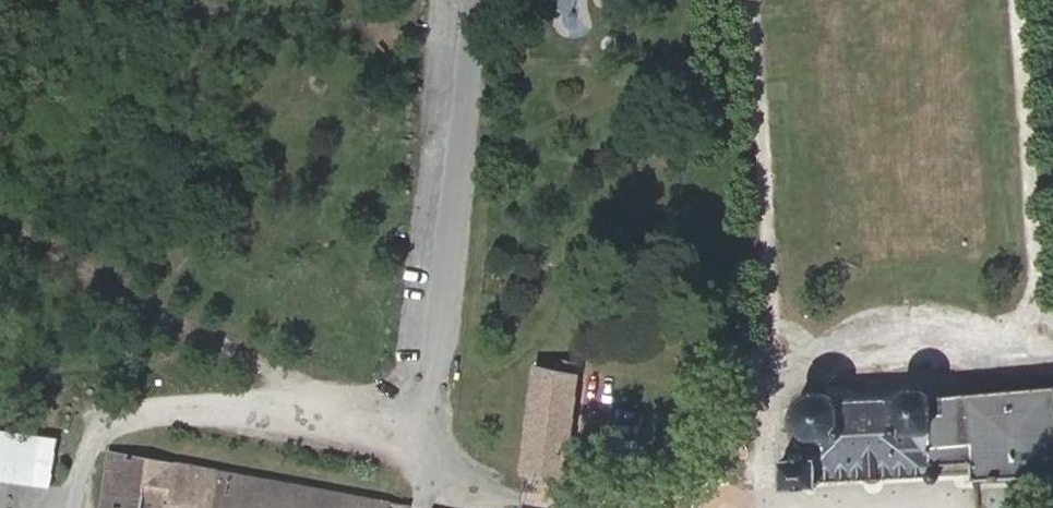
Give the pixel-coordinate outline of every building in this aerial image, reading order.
[(562,476),(577,377),(537,371),(522,471),(562,476)] [(931,398),(929,396),(922,391),(911,389),(901,392),(894,400),(831,400),(824,395),(811,392),(804,394),(799,397),(793,403),(789,411),(789,419),(791,425),(795,432),(796,460),(777,462),(778,488),(815,487),(815,481),(967,475),(967,481),(1052,476),(1052,389),(931,398)] [(0,432),(0,478),(50,485),(56,440),(0,432)] [(133,506),(147,507),(200,507),(204,475),(101,457),(94,507),(133,507),(133,506)] [(204,475),(200,507),(383,507),(383,504),(204,475)]
